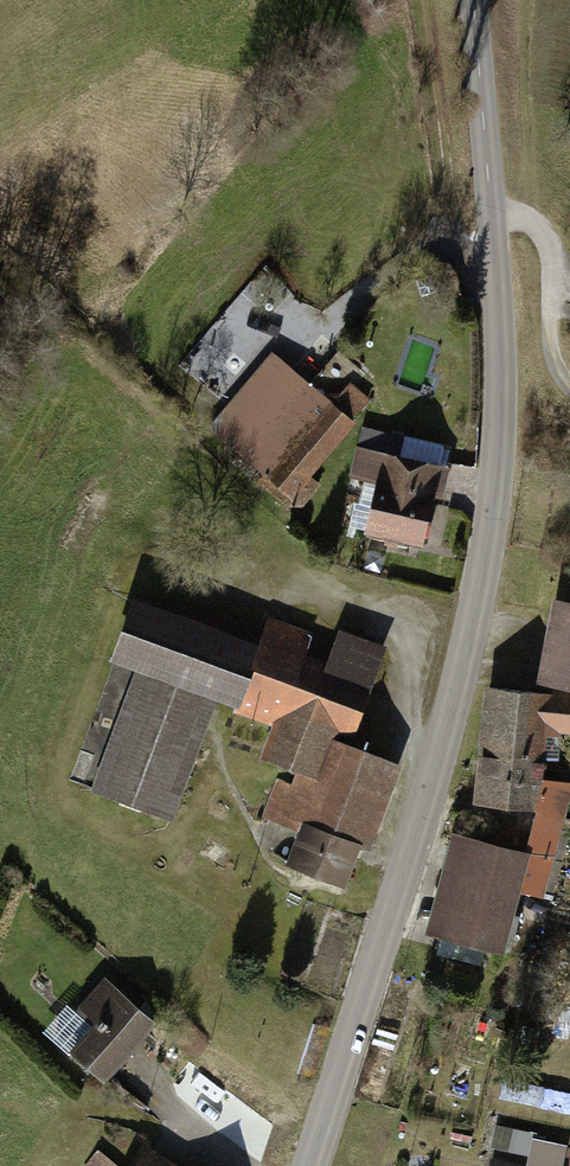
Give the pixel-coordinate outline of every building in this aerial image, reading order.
[(209,427),(299,500),(363,421),(273,348),(209,427)] [(456,461),(362,442),(346,520),(441,539),(456,461)] [(138,593),(117,655),(244,705),(266,643),(138,593)] [(560,601),(549,685),(569,688),(569,602),(560,601)] [(321,638),(276,622),(241,718),(276,730),(264,763),(283,769),(265,818),(309,834),(298,866),(359,888),(403,765),(356,748),(390,655),(344,638),(335,665),(315,658),(321,638)] [(175,821),(218,701),(133,670),(90,790),(175,821)] [(486,689),(482,750),(545,753),(548,692),(486,689)] [(545,753),(482,750),(479,809),(527,811),(541,812),(543,780),(545,753)] [(527,811),(518,850),(533,855),(521,895),(547,900),(569,811),(569,787),(543,780),(541,812),(527,811)] [(518,850),(462,834),(433,936),(504,956),(521,895),(533,855),(518,850)] [(115,1081),(167,1021),(114,975),(62,1035),(115,1081)]
